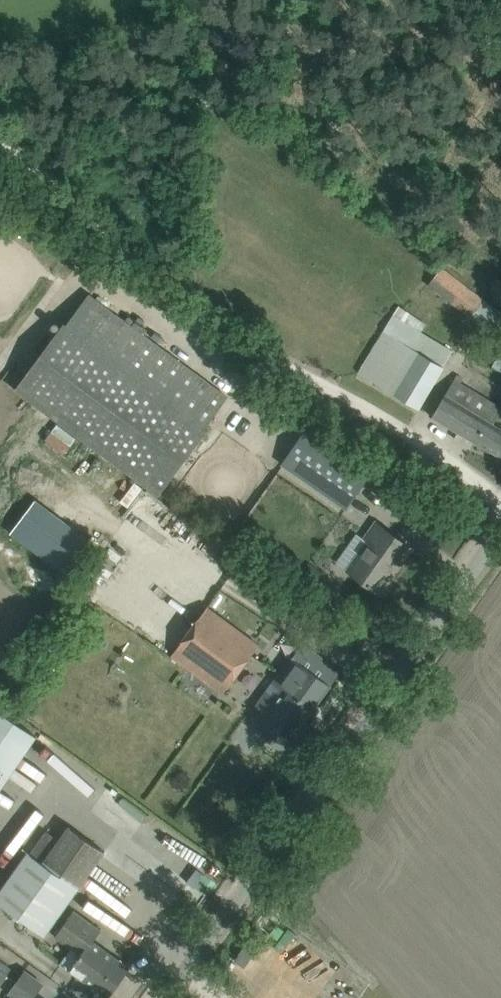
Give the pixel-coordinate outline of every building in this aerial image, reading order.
[(428,286),(491,333),(497,325),(500,328),(500,310),(442,267),(428,286)] [(89,294),(66,324),(205,427),(228,397),(89,294)] [(399,306),(369,356),(359,373),(418,409),(453,351),(421,332),(426,323),(399,306)] [(205,427),(66,324),(64,323),(15,389),(159,495),(208,429),(205,427)] [(442,399),(432,417),(500,457),(500,428),(494,424),(500,412),(500,407),(454,379),(442,399)] [(303,434),(291,450),(283,461),(348,506),(367,479),(303,434)] [(349,571),(363,582),(380,593),(392,576),(389,574),(407,547),(411,549),(411,548),(376,522),(367,534),(373,538),(349,571)] [(324,582),(316,594),(332,605),(340,593),(324,582)] [(170,655),(222,693),(258,644),(207,606),(170,655)] [(251,710),(276,728),(292,739),(341,671),(303,644),(276,682),(273,680),(251,710)] [(35,738),(0,715),(0,791),(35,738)] [(40,933),(65,899),(67,901),(103,851),(68,825),(33,872),(19,862),(0,889),(0,895),(11,903),(7,909),(40,933)] [(129,968),(92,941),(101,929),(99,928),(72,910),(54,938),(70,948),(59,964),(92,986),(108,997),(129,968)] [(34,996),(42,984),(25,971),(8,994),(13,997),(37,997),(34,996)]
